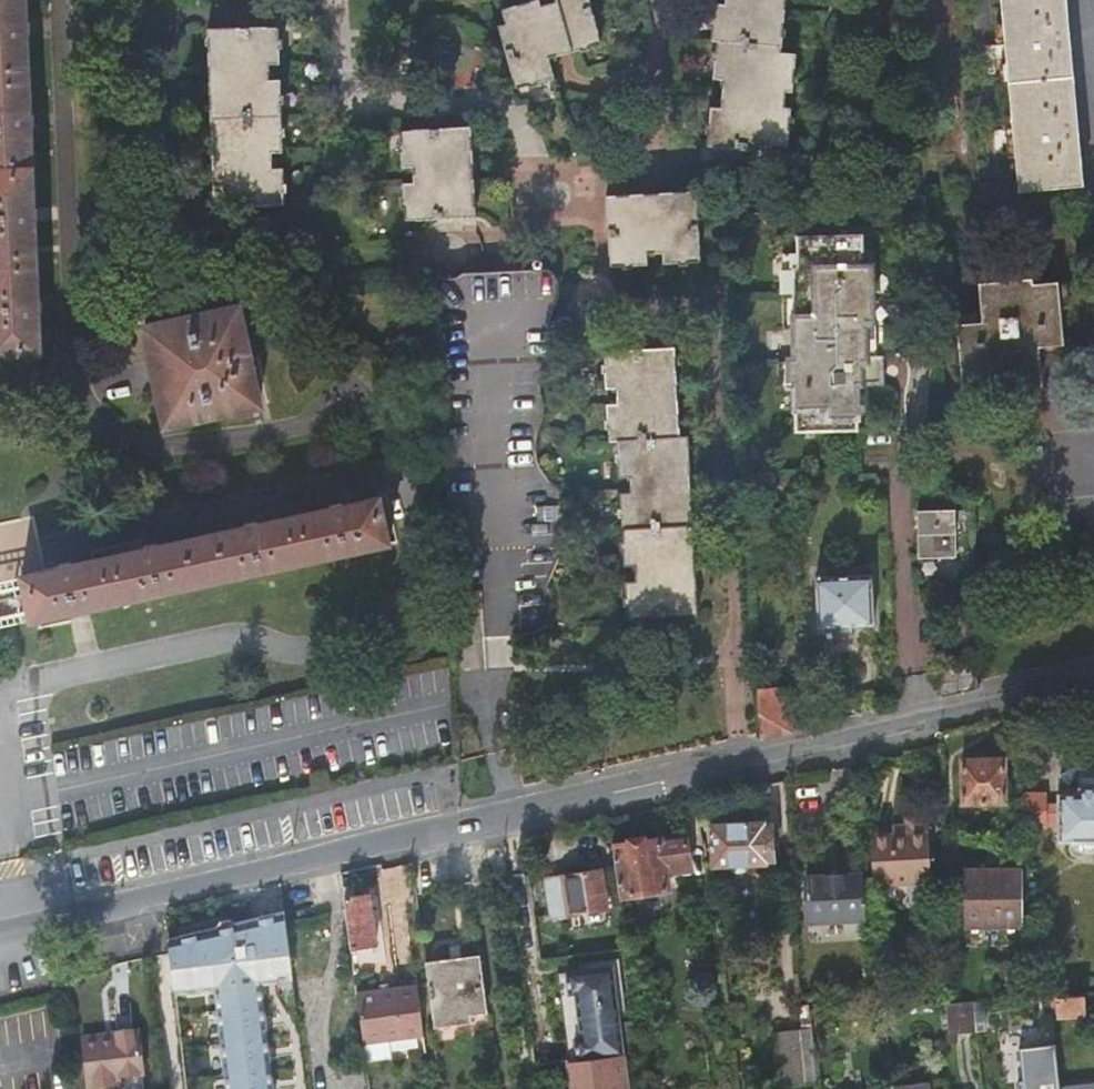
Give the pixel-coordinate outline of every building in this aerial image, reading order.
[(40,355),(25,0),(0,0),(0,357),(40,355)] [(550,57),(545,38),(550,38),(544,12),(540,0),(533,0),(502,9),(506,22),(499,25),(514,77),(535,71),(538,82),(556,77),(550,57)] [(558,8),(570,51),(580,49),(576,38),(599,33),(590,0),(556,0),(558,8)] [(726,4),(715,3),(713,19),(724,19),(722,42),(727,42),(726,62),(715,61),(714,79),(724,80),(722,108),(711,107),(709,125),(720,126),(718,149),(773,154),(774,146),(789,147),(792,108),(751,105),(753,89),(793,93),(796,54),(782,53),(785,9),(751,7),(752,0),(726,0),(726,4)] [(1019,191),(1081,185),(1065,0),(1001,0),(1019,191)] [(550,57),(570,51),(558,8),(544,12),(550,38),(545,38),(550,57)] [(717,41),(722,42),(724,19),(713,19),(711,41),(717,41)] [(280,25),(269,26),(270,49),(281,48),(280,25)] [(270,49),(269,26),(237,27),(208,28),(209,78),(212,155),(241,154),(246,154),(247,170),(242,170),(213,171),(214,208),(243,207),(275,206),(274,184),(286,183),(285,168),(274,169),(273,153),(285,153),(282,79),(271,79),(270,64),(282,63),(281,48),(270,49)] [(601,43),(599,33),(576,38),(580,49),(601,43)] [(717,41),(715,61),(726,62),(727,42),(722,42),(717,41)] [(535,71),(514,77),(517,88),(538,82),(535,71)] [(708,148),(718,149),(720,126),(709,125),(708,148)] [(472,126),(411,129),(412,152),(401,153),(402,169),(412,168),(414,182),(403,183),(404,198),(414,198),(415,220),(476,217),(474,179),(440,181),(439,167),(473,165),(472,126)] [(412,152),(411,129),(400,130),(401,153),(412,152)] [(274,184),(275,206),(287,206),(286,183),(274,184)] [(677,251),(700,250),(697,192),(660,193),(661,228),(645,228),(643,194),(606,196),(608,253),(631,252),(632,264),(647,264),(647,252),(662,251),(662,263),(678,262),(677,251)] [(405,221),(415,220),(414,198),(404,198),(405,221)] [(798,255),(798,270),(794,270),(796,332),(797,361),(791,361),(791,363),(792,385),(797,385),(797,399),(799,433),(860,431),(858,384),(862,383),(862,361),(867,361),(867,359),(866,322),(873,321),(871,267),(864,267),(862,235),(797,238),(798,255)] [(701,262),(700,250),(677,251),(678,262),(701,262)] [(631,252),(608,253),(609,265),(632,264),(631,252)] [(536,254),(534,256),(533,257),(532,258),(533,261),(535,263),(537,264),(540,263),(541,261),(542,259),(542,257),(540,255),(538,254),(536,254)] [(798,270),(798,255),(782,256),(785,332),(796,332),(794,270),(798,270)] [(436,275),(454,610),(467,610),(482,609),(484,638),(498,637),(529,635),(537,633),(544,629),(548,624),(550,617),(549,611),(551,607),(552,602),(552,597),(549,591),(549,586),(550,582),(553,574),(557,566),(560,555),(563,545),(565,534),(567,525),(566,517),(566,508),(564,501),(563,496),(559,491),(551,483),(546,477),(542,473),(540,469),(538,464),(537,460),(536,456),(536,450),(536,441),(540,424),(543,406),(541,399),(541,396),(540,391),(540,388),(541,383),(545,376),(548,370),(551,366),(552,358),(555,350),(557,346),(557,342),(554,337),(550,332),(550,324),(552,316),(554,308),(555,304),(556,297),(557,279),(554,275),(552,272),(547,270),(542,270),(538,272),(535,271),(529,269),(461,273),(456,277),(451,279),(445,277),(440,274),(436,275)] [(982,285),(985,324),(961,327),(966,388),(992,385),(992,390),(1041,385),(1038,346),(1062,343),(1056,283),(1032,285),(1032,281),(982,285)] [(240,308),(145,328),(150,353),(157,352),(167,400),(161,401),(166,426),(260,406),(240,308)] [(866,322),(867,359),(878,358),(877,321),(873,321),(866,322)] [(675,349),(615,351),(616,374),(606,375),(606,390),(617,390),(617,405),(607,405),(608,421),(618,421),(620,443),(629,443),(630,463),(618,464),(619,479),(631,478),(632,494),(620,494),(621,510),(633,509),(635,551),(624,552),(625,568),(635,568),(636,583),(626,584),(627,599),(637,598),(639,621),(699,617),(696,579),(662,581),(661,565),(695,563),(691,490),(657,492),(656,476),(690,474),(688,437),(680,437),(678,401),(643,404),(642,388),(677,386),(675,349)] [(616,374),(615,351),(604,352),(606,375),(616,374)] [(867,361),(862,361),(862,383),(881,383),(881,361),(867,361)] [(791,363),(780,363),(781,399),(797,399),(797,385),(792,385),(791,363)] [(617,443),(620,443),(618,421),(608,421),(609,444),(617,443)] [(617,443),(618,464),(630,463),(629,443),(620,443),(617,443)] [(380,500),(22,578),(32,623),(389,544),(380,500)] [(959,507),(922,509),(923,556),(961,555),(959,507)] [(621,510),(624,552),(635,551),(633,509),(621,510)] [(874,576),(817,578),(819,629),(876,626),(874,576)] [(628,621),(639,621),(637,598),(627,599),(628,621)] [(943,698),(978,690),(977,658),(942,666),(943,698)] [(761,740),(793,733),(790,689),(758,690),(761,740)] [(1004,758),(962,760),(963,803),(1006,802),(1004,758)] [(1060,826),(1060,842),(1093,842),(1093,777),(1081,777),(1081,795),(1061,795),(1061,802),(1060,826)] [(1025,794),(1025,827),(1046,826),(1046,802),(1046,794),(1025,794)] [(1046,802),(1046,826),(1060,826),(1061,802),(1046,802)] [(892,836),(869,837),(872,888),(909,885),(910,905),(918,906),(931,903),(926,817),(904,818),(905,827),(906,835),(892,836)] [(710,826),(712,868),(766,865),(766,863),(773,863),(771,824),(766,823),(765,822),(710,826)] [(891,827),(892,836),(906,835),(905,827),(891,827)] [(613,847),(621,899),(669,891),(667,875),(692,872),(687,842),(663,845),(662,840),(613,847)] [(969,929),(1027,928),(1026,869),(968,870),(969,929)] [(564,876),(569,913),(606,908),(601,871),(564,876)] [(805,877),(807,922),(861,920),(860,875),(805,877)] [(557,877),(562,914),(569,913),(564,876),(557,877)] [(553,915),(562,914),(557,877),(548,878),(553,915)] [(345,899),(356,898),(354,887),(344,889),(345,899)] [(356,898),(345,899),(352,949),(377,945),(370,896),(356,898)] [(172,997),(214,992),(265,985),(294,983),(286,909),(167,936),(172,997)] [(424,963),(433,1028),(472,1023),(471,1016),(488,1014),(481,956),(424,963)] [(616,970),(622,1020),(628,1019),(620,962),(594,966),(595,972),(616,970)] [(595,972),(570,976),(581,1064),(627,1057),(622,1020),(616,970),(595,972)] [(560,977),(571,1065),(573,1065),(581,1064),(570,976),(560,977)] [(418,987),(358,994),(366,1062),(427,1054),(418,987)] [(1082,1005),(1081,995),(1057,996),(1058,1007),(1060,1007),(1060,1016),(1082,1015),(1082,1005)] [(975,1008),(974,1002),(949,1003),(951,1033),(977,1031),(975,1008)] [(810,1022),(808,1013),(808,1007),(801,1007),(803,1023),(810,1022)] [(810,1022),(803,1023),(804,1034),(811,1033),(810,1022)] [(811,1033),(804,1034),(780,1036),(786,1088),(816,1088),(811,1033)] [(89,1088),(120,1088),(120,1081),(144,1079),(139,1035),(84,1041),(89,1088)] [(1056,1044),(1020,1048),(1023,1081),(1019,1081),(1019,1088),(1061,1088),(1056,1044)] [(585,1088),(630,1088),(627,1057),(581,1064),(585,1088)] [(573,1065),(576,1088),(585,1088),(581,1064),(573,1065)]
